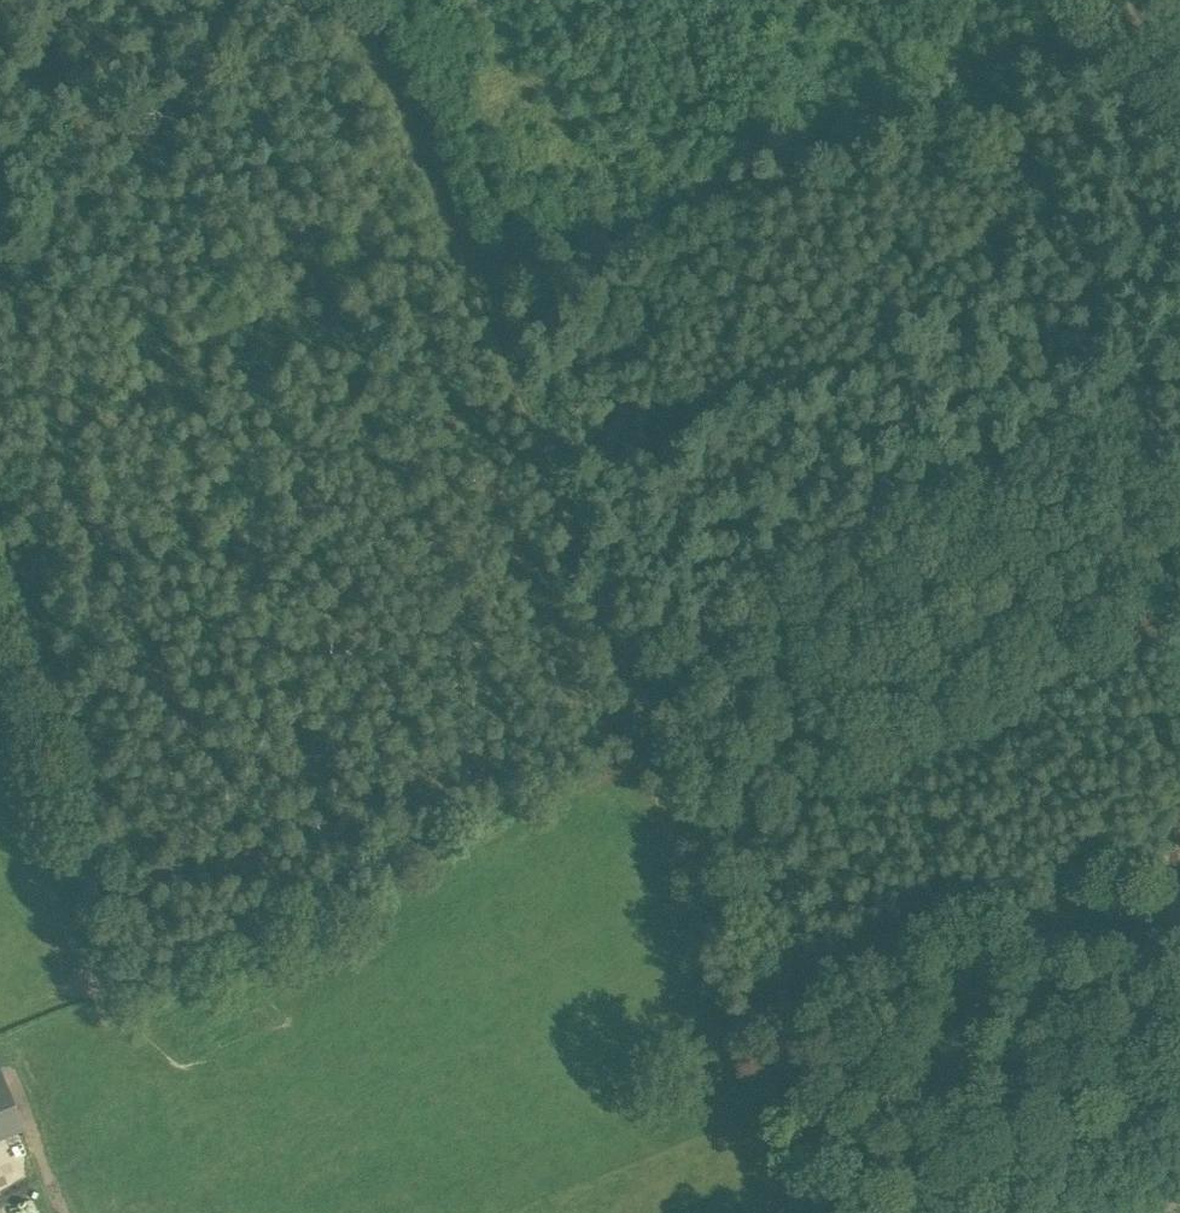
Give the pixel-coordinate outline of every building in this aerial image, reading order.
[(24,1133),(0,1072),(0,1142),(24,1133)]
